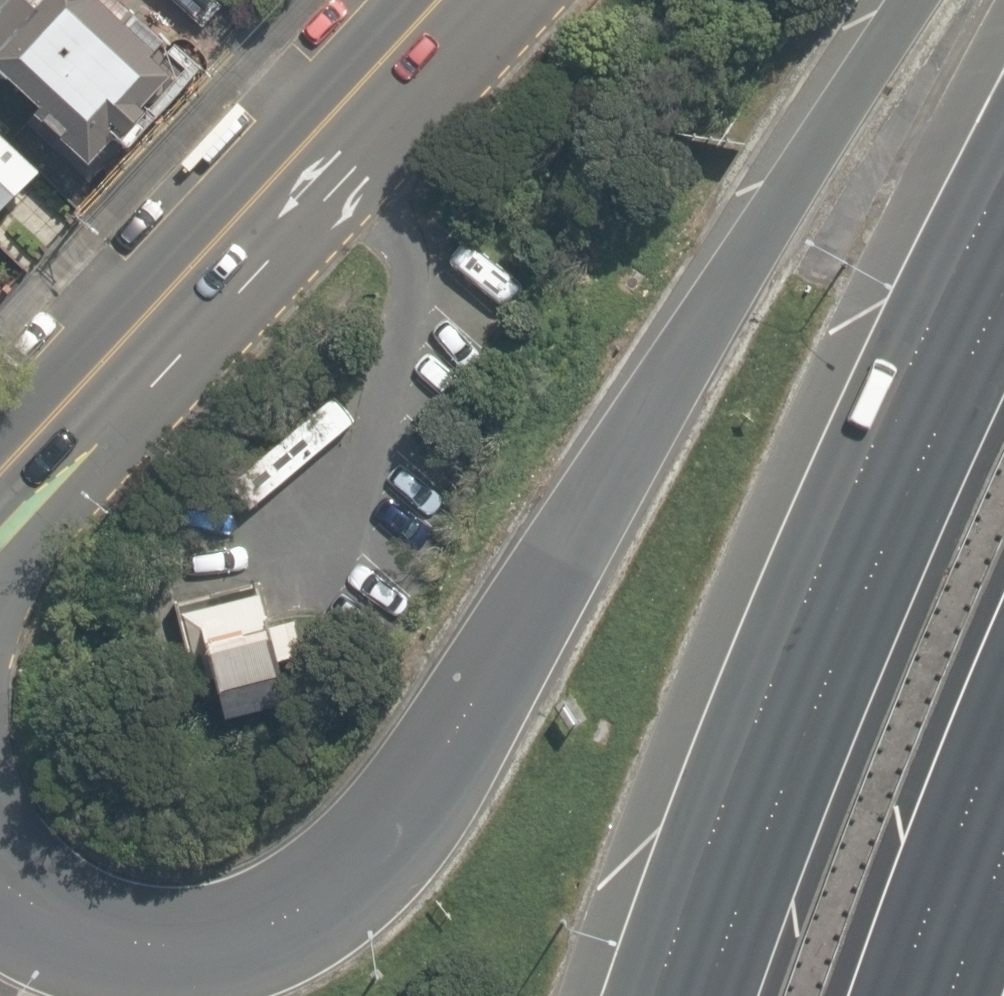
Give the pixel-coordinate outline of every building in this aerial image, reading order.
[(43,109),(37,117),(92,167),(123,134),(126,137),(150,111),(154,115),(189,78),(161,50),(167,45),(119,0),(0,0),(0,70),(43,109)] [(41,172),(0,133),(0,215),(41,172)] [(259,587),(174,609),(190,670),(211,665),(227,726),(289,710),(278,669),(307,661),(297,622),(270,629),(259,587)]
